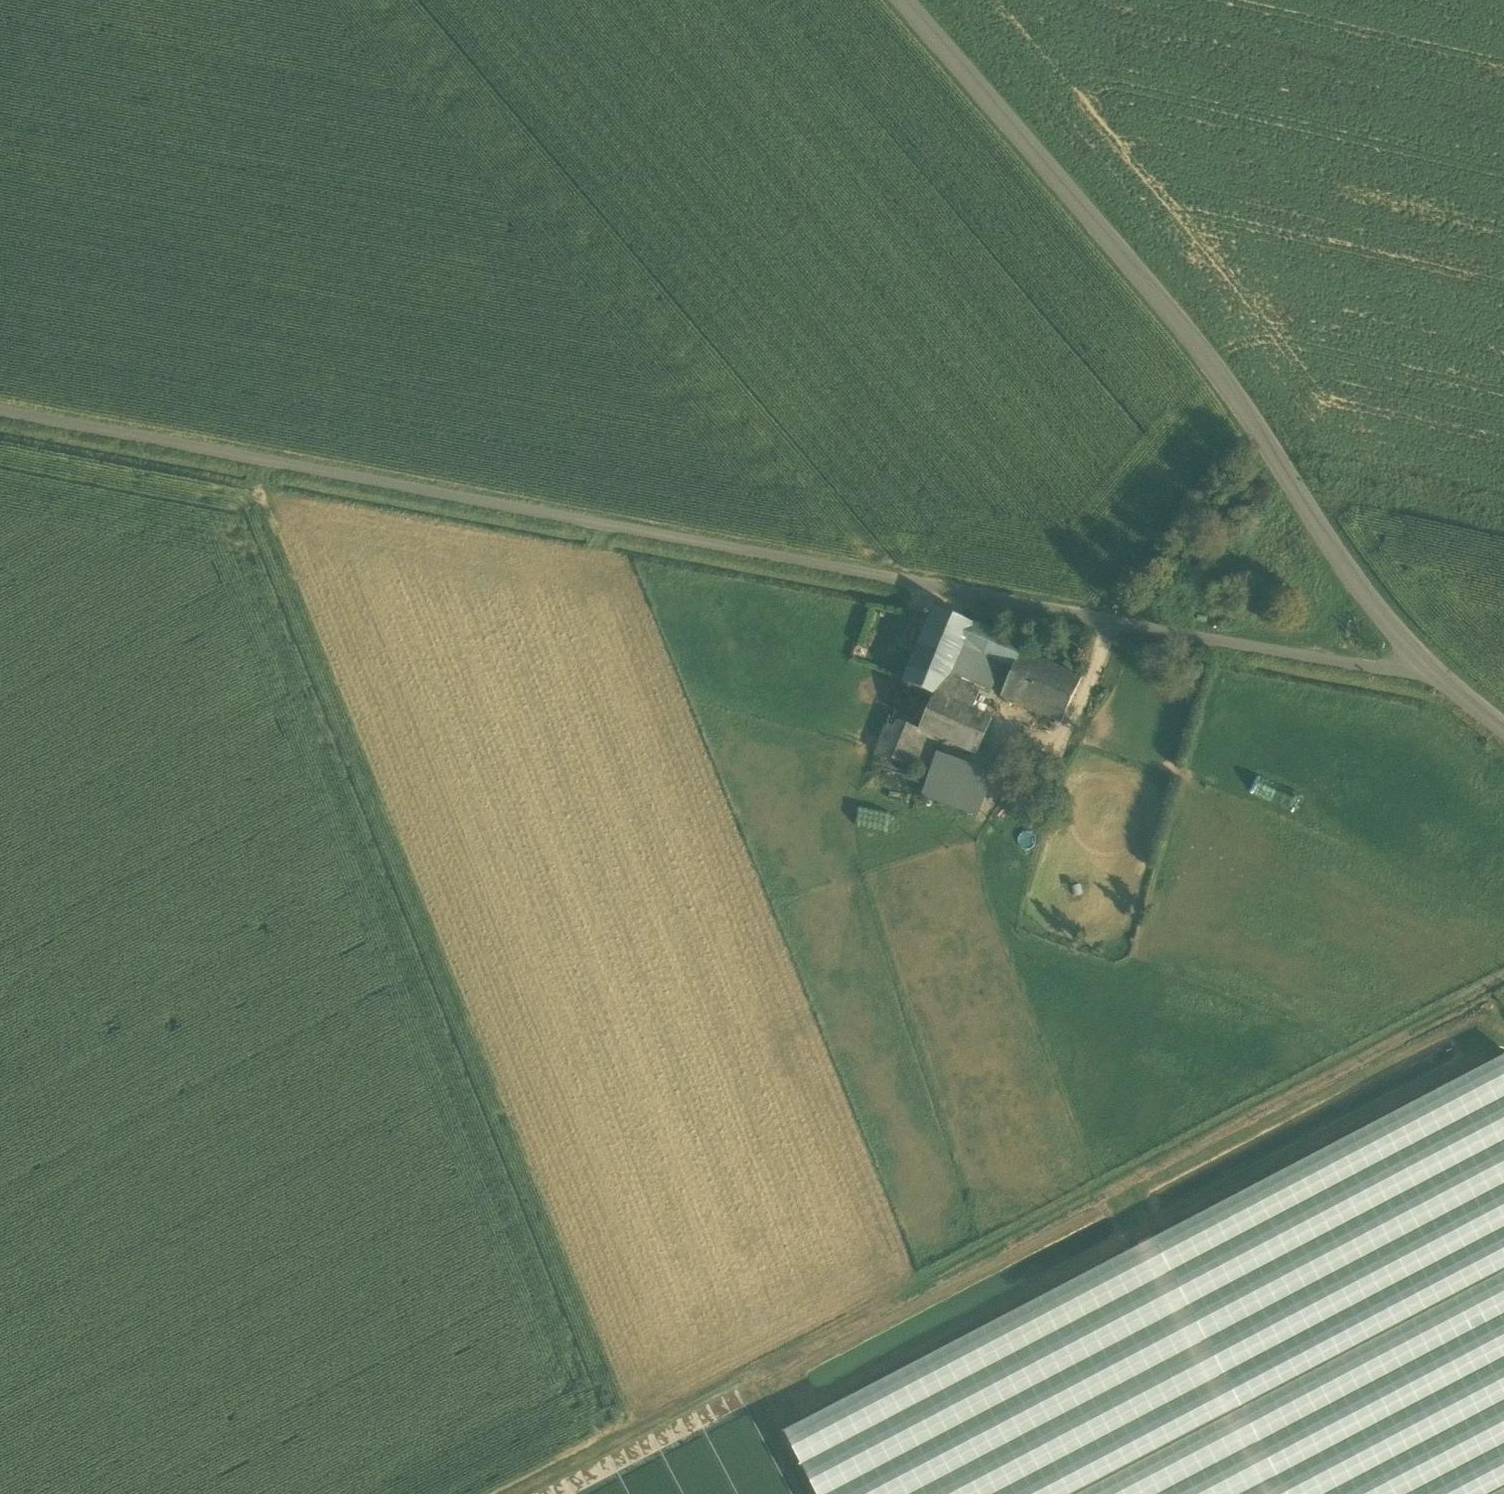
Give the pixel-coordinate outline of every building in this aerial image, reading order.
[(903,682),(934,695),(941,698),(950,679),(964,645),(974,624),(936,607),(903,682)] [(1024,645),(974,624),(964,645),(994,658),(1013,667),(1020,652),(1021,653),(1024,645)] [(950,679),(980,691),(994,658),(964,645),(950,679)] [(1001,695),(1062,722),(1082,678),(1021,653),(1020,652),(1013,667),(1001,695)] [(934,695),(919,728),(919,729),(928,733),(977,754),(992,719),(972,710),(980,691),(950,679),(941,698),(934,695)] [(921,751),(928,733),(919,729),(919,728),(889,716),(875,752),(909,767),(917,749),(921,751)] [(921,797),(978,817),(994,772),(937,752),(921,797)] [(817,1493),(1494,1493),(1503,1489),(1503,1055),(784,1431),(817,1493)]
